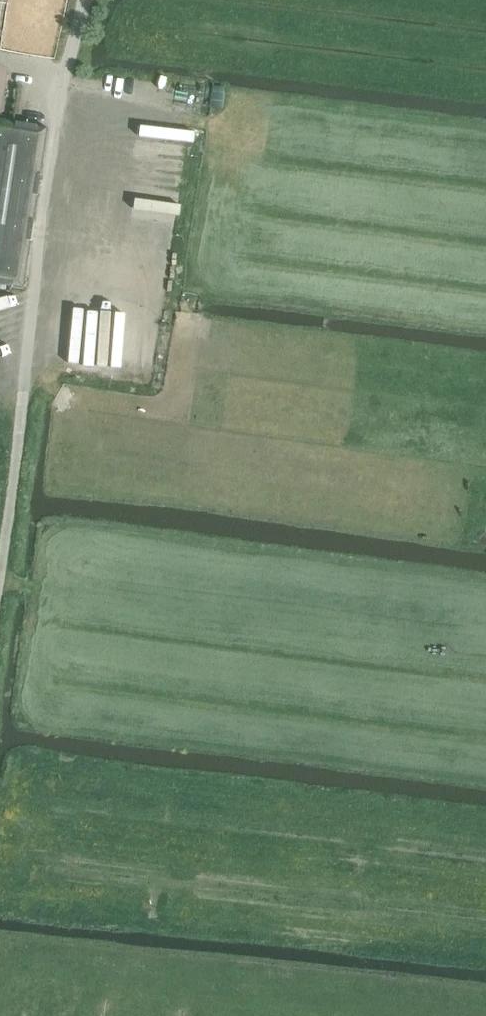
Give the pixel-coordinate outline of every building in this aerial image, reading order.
[(23,291),(46,129),(0,123),(0,287),(23,291)] [(150,169),(195,177),(198,164),(153,156),(150,169)] [(63,336),(64,366),(75,366),(74,336),(63,336)]
